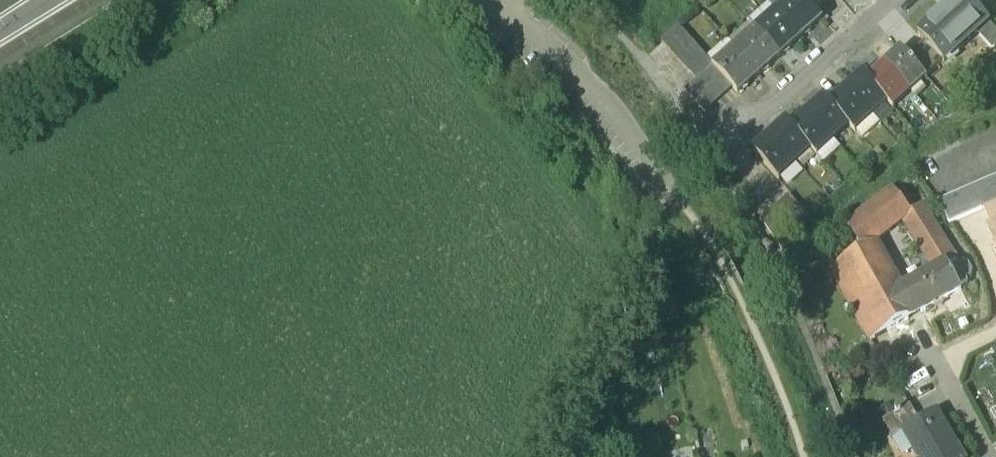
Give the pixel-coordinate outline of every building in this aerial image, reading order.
[(779,14),(801,39),(823,19),(815,11),(814,11),(804,0),(795,0),(779,14)] [(814,11),(815,11),(826,0),(804,0),(814,11)] [(919,37),(943,62),(945,64),(980,32),(995,48),(995,30),(991,24),(968,0),(958,0),(919,37)] [(801,39),(779,14),(759,33),(780,57),(801,39)] [(679,26),(664,41),(671,49),(687,35),(679,26)] [(780,57),(759,33),(738,51),(760,76),(780,57)] [(687,35),(671,49),(678,57),(693,42),(687,35)] [(693,42),(678,57),(685,65),(700,50),(693,42)] [(943,62),(925,43),(909,58),(925,76),(927,78),(943,62)] [(700,50),(685,65),(691,72),(707,58),(700,50)] [(760,76),(738,51),(717,70),(732,88),(738,95),(760,76)] [(909,58),(903,52),(887,66),(909,90),(925,76),(909,58)] [(707,58),(691,72),(699,81),(708,72),(714,67),(713,66),(714,65),(707,58)] [(909,90),(887,66),(870,82),(886,100),(891,106),(909,90)] [(717,70),(714,67),(708,72),(711,75),(708,78),(724,96),(732,88),(717,70)] [(724,96),(708,78),(711,75),(708,72),(699,81),(693,86),(696,89),(698,86),(714,104),(724,96)] [(870,82),(864,76),(849,90),(871,113),(886,100),(870,82)] [(714,104),(698,86),(696,89),(689,94),(705,112),(714,104)] [(849,90),(832,106),(848,124),(853,129),(871,113),(849,90)] [(832,106),(826,100),(811,113),(833,137),(848,124),(832,106)] [(833,137),(811,113),(794,129),(810,147),(816,153),(833,137)] [(794,129),(788,123),(773,137),(795,160),(810,147),(794,129)] [(795,160),(773,137),(755,153),(776,177),(795,160)] [(937,204),(950,222),(986,207),(995,202),(995,178),(937,204)] [(894,190),(847,227),(863,251),(869,248),(905,220),(913,214),(894,190)] [(789,197),(762,222),(773,239),(802,213),(789,197)] [(986,207),(995,227),(995,226),(995,202),(986,207)] [(941,237),(924,208),(905,220),(922,249),(941,237)] [(959,265),(941,237),(922,249),(936,270),(947,264),(960,287),(968,283),(967,280),(972,277),(973,270),(970,265),(964,262),(959,265)] [(863,251),(847,260),(887,332),(909,320),(894,293),(869,248),(863,251)] [(887,332),(847,260),(831,269),(871,342),(887,332)] [(936,270),(894,293),(909,320),(962,290),(960,287),(947,264),(936,270)] [(900,411),(896,413),(896,414),(884,422),(894,440),(907,433),(907,431),(920,423),(910,406),(900,412),(900,411)] [(907,431),(907,433),(922,456),(964,456),(938,413),(920,423),(907,431)]
